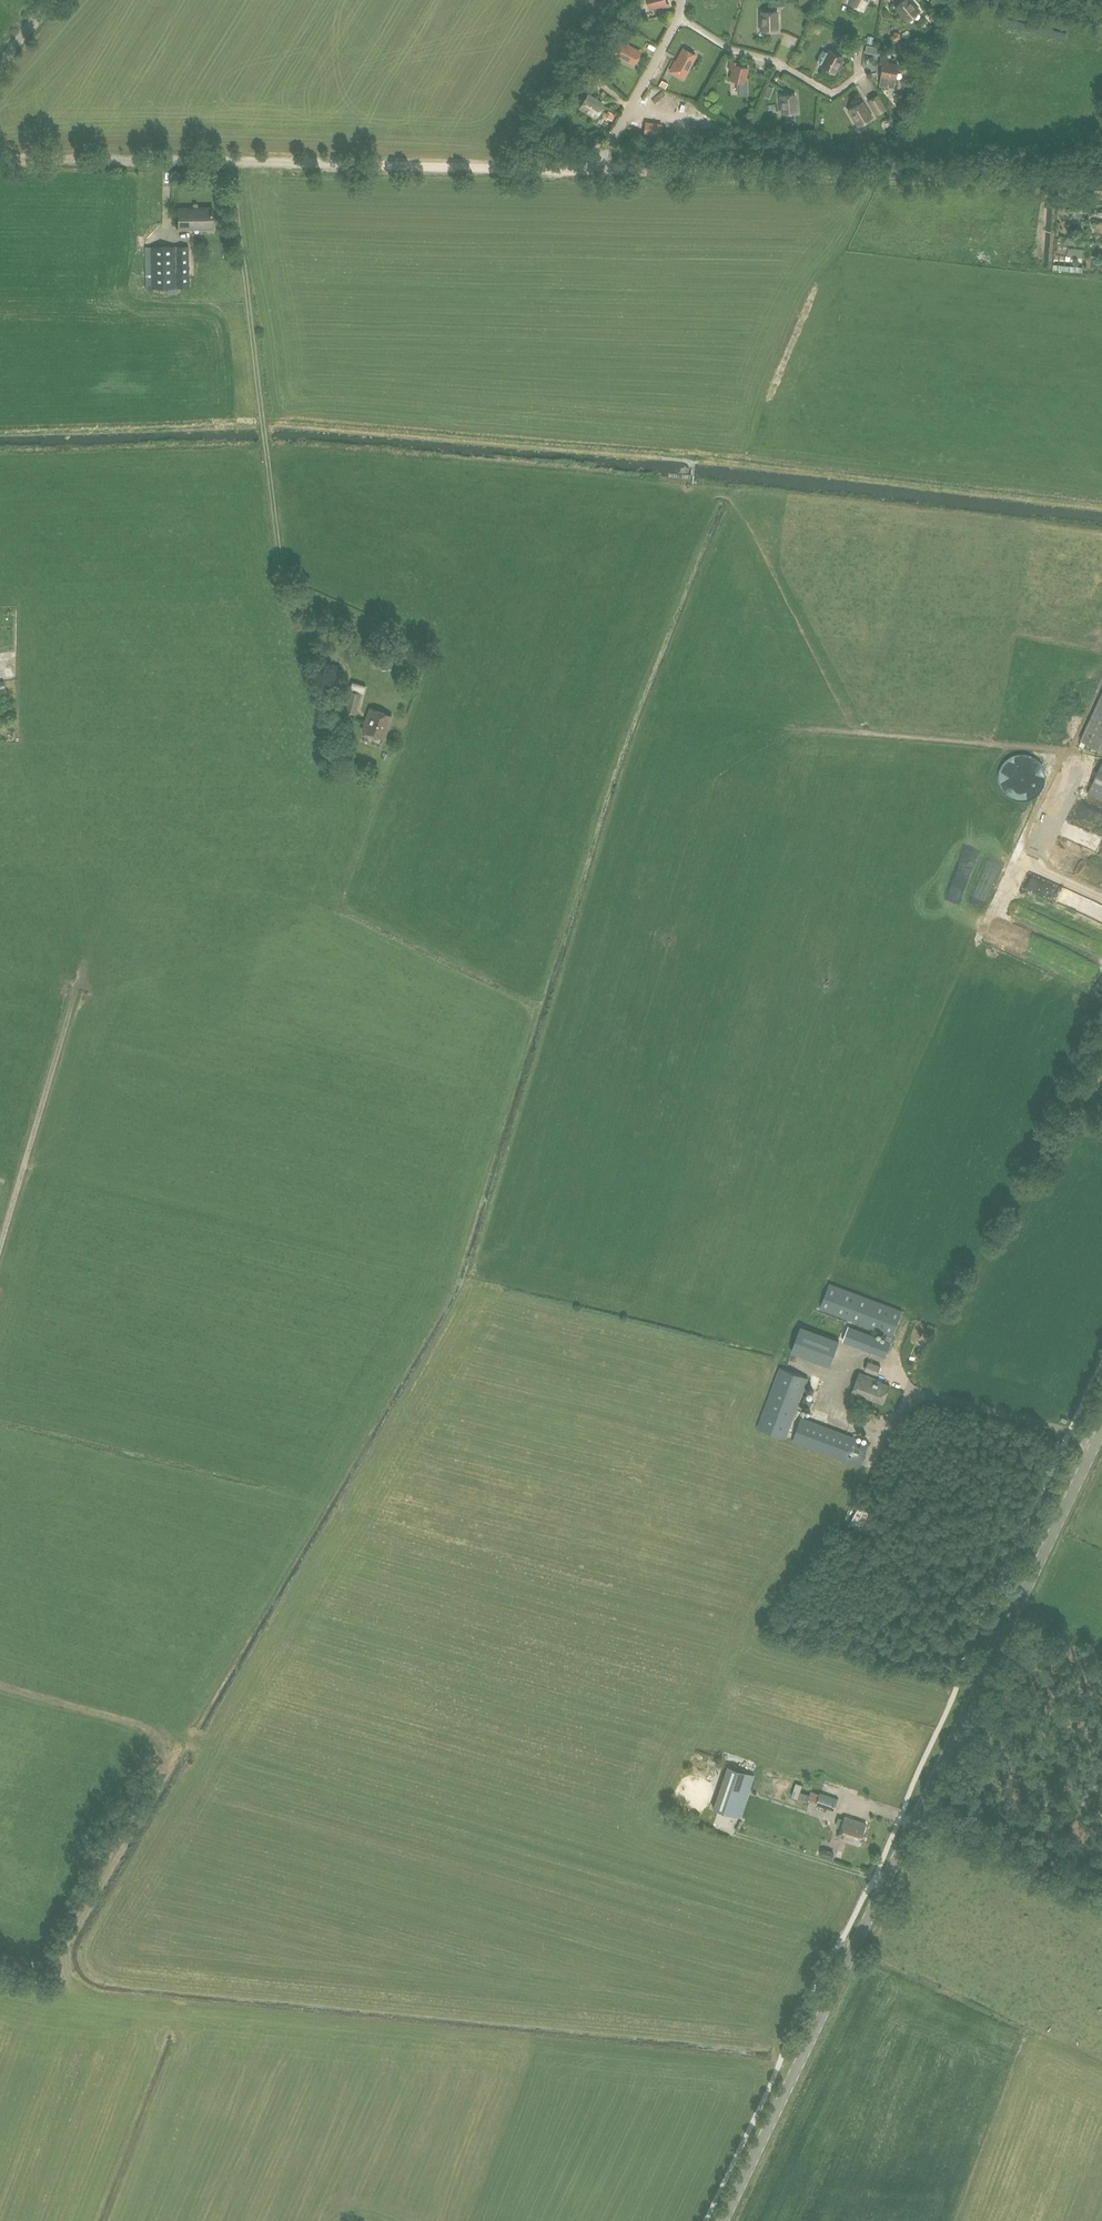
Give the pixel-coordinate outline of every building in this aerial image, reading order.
[(649,8),(662,5),(663,8),(670,6),(668,1),(666,2),(665,0),(647,0),(649,8)] [(867,0),(851,0),(849,2),(862,9),(867,0)] [(896,7),(907,20),(918,11),(909,0),(903,0),(896,7)] [(776,29),(776,12),(762,12),(762,30),(776,29)] [(919,18),(911,22),(913,27),(921,23),(919,18)] [(621,43),(611,38),(604,51),(626,64),(633,52),(620,45),(621,43)] [(680,60),(675,70),(688,77),(701,55),(689,48),(682,61),(680,60)] [(834,72),(842,56),(829,50),(821,65),(834,72)] [(887,59),(880,58),(879,63),(882,64),(880,76),(895,78),(898,64),(887,62),(887,59)] [(733,68),(730,79),(744,82),(748,68),(736,65),(736,62),(731,61),(729,68),(733,68)] [(595,116),(603,104),(588,94),(580,107),(595,116)] [(781,96),(782,112),(795,111),(794,95),(781,96)] [(861,102),(849,109),(858,124),(871,117),(861,102)] [(640,121),(639,131),(655,133),(656,123),(640,121)] [(179,207),(179,227),(213,227),(212,206),(179,207)] [(188,245),(163,246),(151,246),(144,246),(145,288),(170,288),(170,294),(190,294),(188,245)] [(321,678),(337,683),(341,670),(325,665),(321,678)] [(360,693),(349,690),(344,709),(355,712),(360,693)] [(1098,704),(1081,740),(1101,749),(1101,706),(1098,704)] [(384,737),(392,715),(371,708),(363,730),(384,737)] [(1089,792),(1101,798),(1101,764),(1089,792)] [(893,1335),(903,1310),(831,1282),(821,1307),(893,1335)] [(841,1339),(802,1324),(792,1351),(831,1366),(841,1339)] [(882,1364),(869,1359),(865,1369),(878,1374),(882,1364)] [(759,1427),(787,1437),(809,1377),(781,1366),(759,1427)] [(860,1371),(852,1391),(869,1398),(869,1396),(884,1401),(890,1384),(876,1378),(876,1377),(860,1371)] [(862,1464),(870,1441),(803,1415),(794,1439),(862,1464)] [(753,1774),(727,1765),(713,1808),(739,1816),(753,1774)] [(811,1791),(810,1795),(805,1794),(803,1800),(816,1803),(815,1805),(834,1810),(837,1799),(819,1793),(819,1794),(811,1791)] [(845,1816),(838,1838),(859,1844),(866,1823),(845,1816)]
